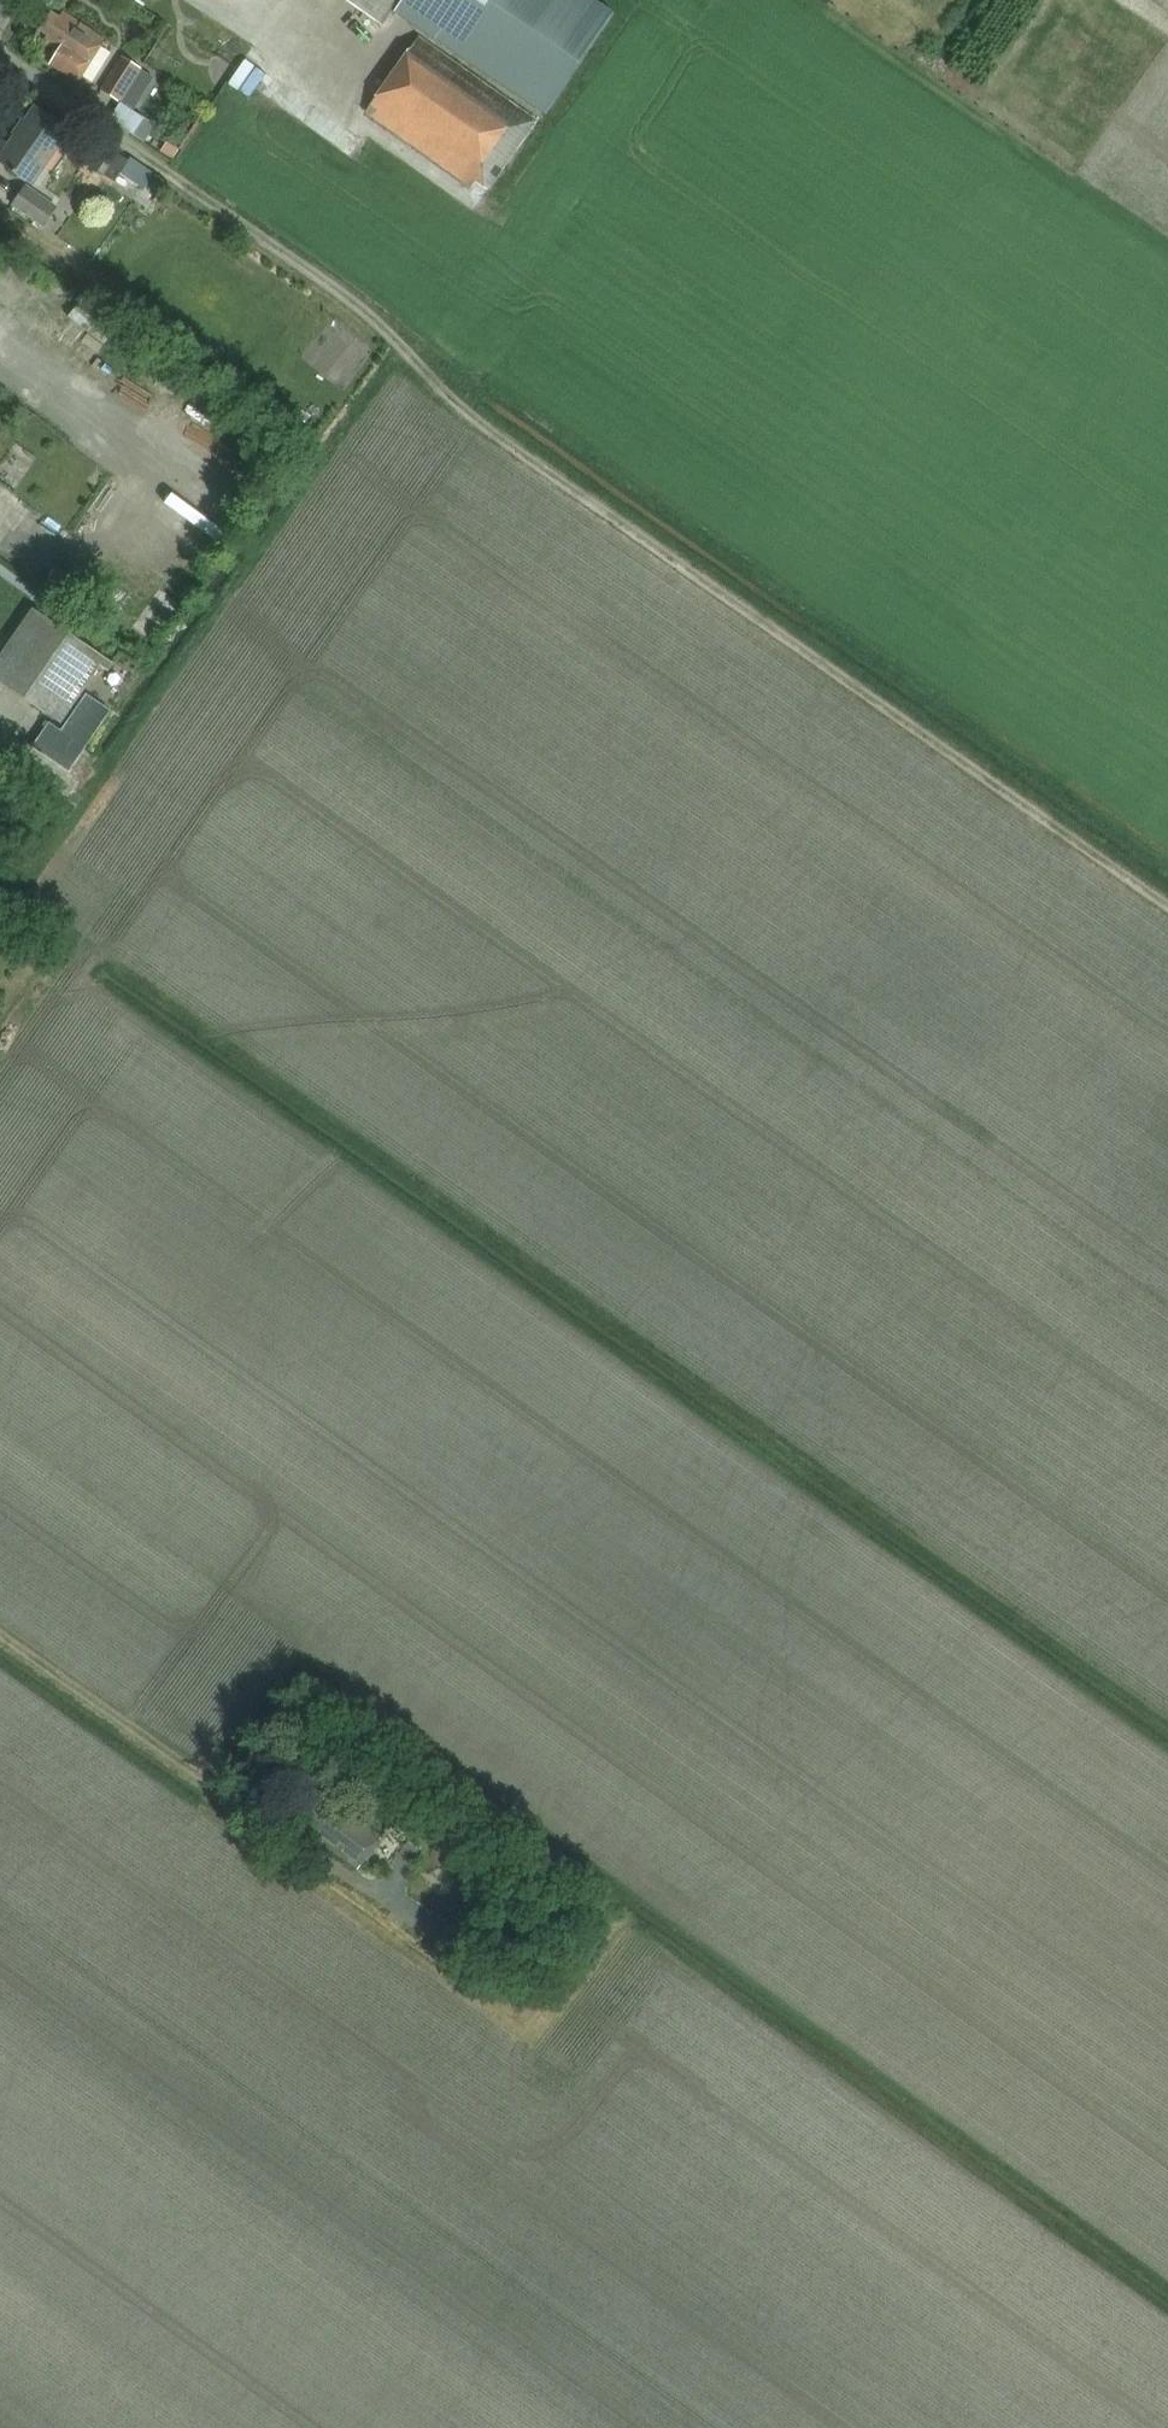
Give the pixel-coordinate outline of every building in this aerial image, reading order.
[(384,27),(402,0),(344,0),(384,27)] [(397,13),(548,116),(616,15),(594,0),(405,0),(397,13)] [(106,40),(64,12),(60,18),(53,13),(42,31),(49,35),(44,42),(60,52),(51,65),(79,83),(106,40)] [(418,38),(365,112),(470,187),(474,181),(487,190),(535,121),(418,38)] [(122,57),(102,90),(121,102),(142,69),(122,57)] [(35,107),(0,157),(0,161),(33,185),(71,131),(35,107)] [(134,135),(145,142),(155,126),(144,119),(134,135)] [(179,150),(168,143),(161,154),(172,161),(179,150)] [(117,153),(114,158),(99,148),(88,165),(114,182),(128,160),(117,153)] [(25,184),(11,204),(43,226),(57,206),(25,184)] [(59,565),(51,576),(60,583),(68,572),(59,565)] [(0,659),(0,682),(62,725),(101,667),(109,672),(115,664),(34,609),(8,647),(0,659)] [(51,723),(34,748),(70,772),(87,747),(79,742),(104,705),(89,694),(63,731),(51,723)] [(384,1836),(330,1796),(323,1806),(318,1802),(305,1819),(313,1824),(308,1832),(360,1870),(384,1836)] [(467,1954),(457,1947),(447,1961),(457,1968),(467,1954)]
